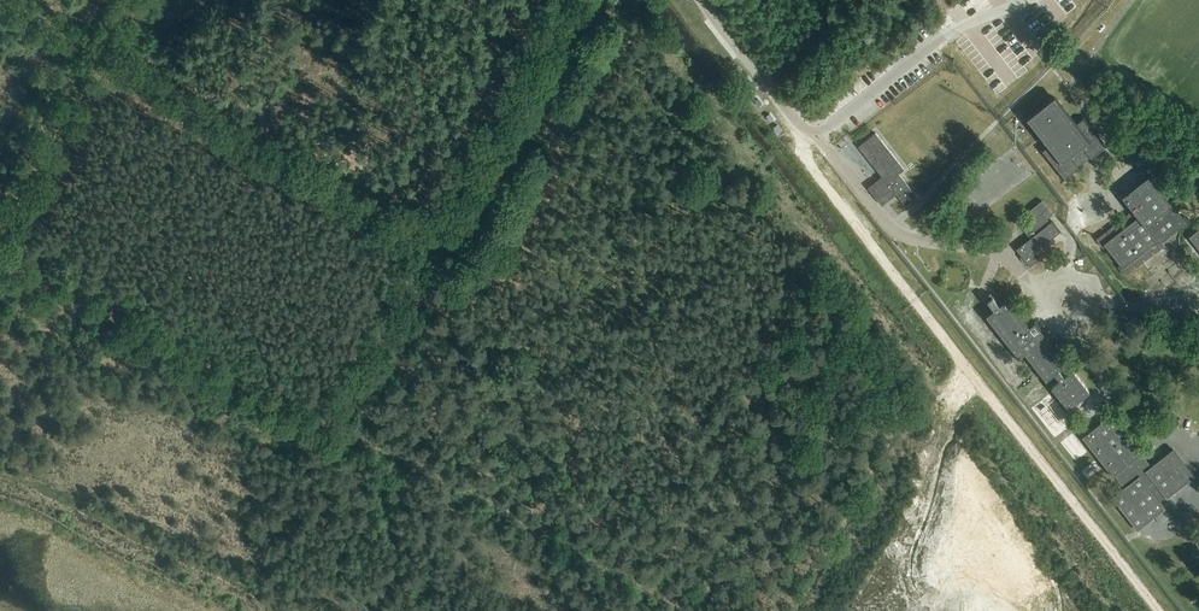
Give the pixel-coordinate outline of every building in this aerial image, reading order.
[(1078,168),(1090,158),(1091,159),(1105,147),(1082,119),(1076,124),(1054,97),(1029,116),(1027,118),(1041,136),(1049,146),(1042,151),(1064,179),(1078,168)] [(880,205),(895,194),(905,206),(917,197),(899,175),(904,170),(875,134),(859,147),(881,176),(876,179),(866,188),(880,205)] [(1106,247),(1120,265),(1117,267),(1125,276),(1134,269),(1133,267),(1134,266),(1135,268),(1144,261),(1142,260),(1143,259),(1145,261),(1153,254),(1151,252),(1153,251),(1154,253),(1164,246),(1160,241),(1186,222),(1172,205),(1149,176),(1122,197),(1133,211),(1126,216),(1127,218),(1126,219),(1124,217),(1116,224),(1118,226),(1116,227),(1115,225),(1107,231),(1108,233),(1107,234),(1105,232),(1095,240),(1103,249),(1106,247)] [(1059,233),(1051,222),(1050,223),(1046,218),(1050,215),(1040,201),(1027,210),(1034,219),(1022,229),(1030,239),(1016,249),(1021,256),(1020,257),(1025,264),(1026,263),(1030,267),(1038,260),(1033,253),(1059,233)] [(1188,237),(1198,250),(1198,228),(1188,237)] [(1034,322),(1028,326),(1007,300),(999,306),(990,293),(985,298),(994,310),(986,316),(1018,358),(1024,353),(1045,381),(1054,374),(1060,382),(1051,388),(1068,409),(1089,393),(1072,372),(1064,378),(1058,371),(1067,364),(1034,322)] [(1142,454),(1143,453),(1112,414),(1082,438),(1113,477),(1114,475),(1123,488),(1111,497),(1137,530),(1165,509),(1159,502),(1165,497),(1166,498),(1194,477),(1172,450),(1151,466),(1142,454)]
